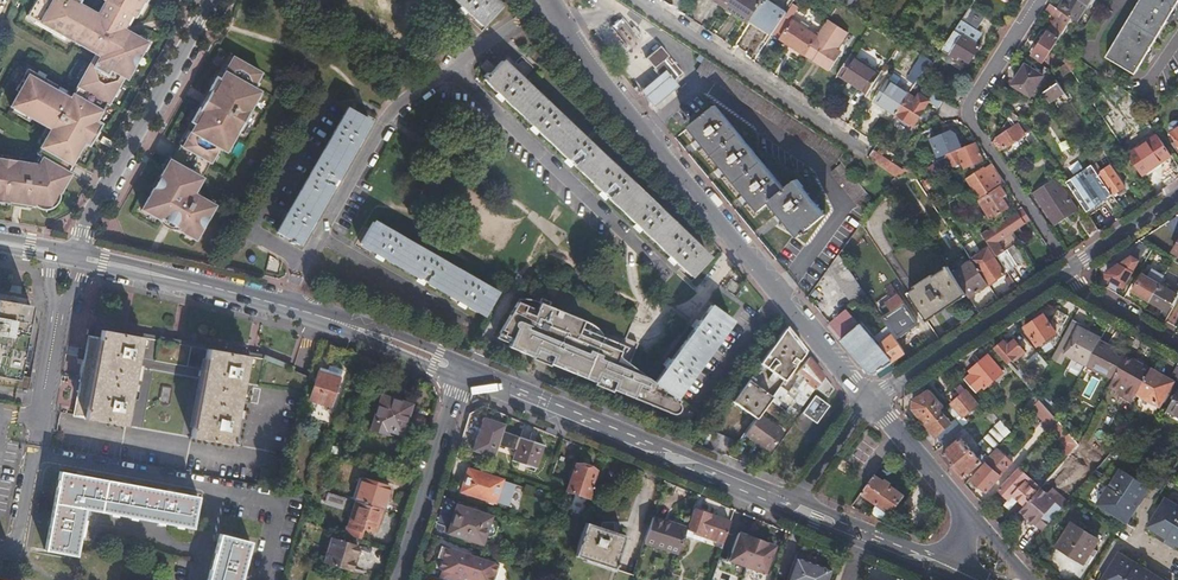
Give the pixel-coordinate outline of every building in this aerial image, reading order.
[(108,104),(122,78),(125,80),(146,44),(122,30),(129,17),(132,18),(141,3),(142,4),(145,0),(100,0),(104,2),(97,16),(68,0),(36,0),(27,17),(95,56),(77,87),(106,103),(108,104)] [(481,27),(499,8),(490,0),(454,0),(481,27)] [(726,2),(751,19),(763,0),(728,0),(726,2)] [(785,13),(766,0),(763,0),(751,19),(748,23),(769,37),(772,33),(785,13)] [(1059,9),(1071,17),(1076,21),(1089,0),(1064,0),(1059,9)] [(1133,73),(1177,0),(1140,0),(1106,56),(1133,73)] [(799,7),(792,3),(785,13),(772,33),(829,71),(842,53),(791,19),(799,7)] [(1034,54),(1033,55),(1044,62),(1071,17),(1059,9),(1051,3),(1046,10),(1058,18),(1049,32),(1048,31),(1038,46),(1036,45),(1031,52),(1034,54)] [(970,6),(942,49),(958,59),(960,56),(970,62),(980,46),(965,36),(979,12),(975,9),(970,6)] [(643,57),(665,84),(681,72),(658,44),(643,57)] [(1081,60),(1068,52),(1063,60),(1071,71),(1081,60)] [(879,74),(851,55),(839,73),(868,92),(879,74)] [(1033,55),(1031,57),(1042,64),(1042,65),(1044,62),(1033,55)] [(261,73),(230,56),(218,78),(215,76),(207,90),(210,92),(200,111),(197,108),(189,122),(191,123),(179,145),(210,163),(218,149),(227,153),(230,148),(229,147),(238,133),(242,135),(244,132),(252,117),(254,114),(249,111),(261,91),(253,87),(261,73)] [(218,78),(230,56),(226,56),(215,76),(218,78)] [(484,80),(691,277),(708,259),(699,249),(669,221),(632,185),(591,146),(544,102),(515,74),(502,62),(495,69),(486,60),(480,67),(487,74),(484,77),(485,79),(484,80)] [(920,77),(924,68),(915,64),(911,72),(920,77)] [(1013,84),(1025,91),(1039,69),(1035,66),(1033,70),(1025,64),(1013,84)] [(1039,69),(1025,91),(1031,96),(1043,77),(1038,73),(1041,70),(1039,69)] [(636,90),(651,106),(675,87),(662,70),(636,90)] [(77,87),(72,94),(71,93),(69,96),(30,75),(12,107),(50,130),(36,154),(38,155),(34,163),(17,161),(17,159),(0,157),(0,201),(8,202),(9,200),(35,204),(35,203),(51,207),(71,173),(67,172),(84,142),(89,145),(100,123),(96,120),(106,103),(77,87)] [(875,101),(896,114),(908,95),(888,81),(875,101)] [(1050,103),(1065,93),(1059,84),(1056,85),(1054,82),(1050,85),(1053,88),(1044,93),(1050,103)] [(908,95),(896,114),(913,126),(926,106),(929,101),(939,108),(945,99),(930,90),(924,86),(917,99),(909,94),(908,95)] [(210,92),(207,90),(205,92),(203,95),(200,100),(197,105),(197,108),(200,111),(210,92)] [(768,201),(798,236),(823,216),(794,180),(783,188),(713,104),(687,125),(757,210),(768,201)] [(278,232),(299,244),(304,235),(331,189),(362,136),(370,121),(348,109),(278,232)] [(1012,111),(1008,117),(1001,129),(1003,133),(997,137),(996,136),(992,142),(998,151),(1024,134),(1023,132),(1030,128),(1025,120),(1012,111)] [(254,118),(252,117),(244,132),(246,134),(254,118)] [(191,123),(189,122),(177,143),(179,145),(191,123)] [(1177,144),(1177,128),(1170,133),(1177,144)] [(938,158),(961,148),(954,132),(950,129),(930,138),(938,158)] [(1034,148),(1040,144),(1031,130),(1028,132),(1030,135),(1026,138),(1034,148)] [(1128,155),(1142,175),(1172,156),(1158,135),(1128,155)] [(978,152),(974,142),(961,148),(946,154),(938,158),(932,160),(939,171),(942,170),(952,165),(952,168),(963,163),(965,169),(982,161),(978,152)] [(1034,148),(1025,154),(1030,161),(1045,151),(1040,144),(1034,148)] [(202,178),(210,163),(179,145),(170,160),(202,178)] [(1085,153),(1089,160),(1091,162),(1101,154),(1096,146),(1085,153)] [(889,160),(873,148),(868,157),(883,168),(889,160)] [(203,178),(202,178),(170,160),(169,159),(167,161),(163,169),(154,185),(147,197),(140,210),(160,221),(177,230),(195,240),(215,205),(194,194),(203,178)] [(1063,177),(1087,212),(1113,194),(1099,173),(1094,166),(1091,162),(1089,160),(1063,177)] [(1094,166),(1099,173),(1102,178),(1114,194),(1125,186),(1111,166),(1103,171),(1097,163),(1094,166)] [(1005,182),(992,164),(985,169),(984,167),(967,179),(980,198),(1000,185),(1005,182)] [(939,171),(935,165),(928,169),(934,178),(941,174),(939,171)] [(910,170),(905,172),(911,181),(916,178),(910,170)] [(1033,193),(1054,225),(1077,211),(1055,178),(1033,193)] [(145,196),(147,197),(154,185),(152,183),(145,196)] [(1136,189),(1144,201),(1147,200),(1151,196),(1143,184),(1136,189)] [(1000,185),(980,198),(978,200),(990,217),(976,226),(981,234),(988,229),(995,224),(991,219),(1009,206),(1002,196),(1006,193),(1000,185)] [(981,234),(996,257),(1004,252),(998,242),(1024,224),(1017,213),(990,232),(988,229),(981,234)] [(1080,222),(1090,237),(1099,231),(1089,216),(1080,222)] [(173,231),(177,230),(160,221),(162,225),(166,228),(169,230),(173,231)] [(476,310),(484,315),(497,293),(372,222),(359,244),(370,250),(421,279),(476,310)] [(852,245),(861,234),(857,228),(848,240),(852,245)] [(838,254),(842,260),(852,245),(848,240),(838,254)] [(1017,265),(1026,259),(1016,244),(1007,250),(1017,265)] [(996,257),(1006,272),(1017,265),(1007,250),(1004,252),(996,257)] [(972,261),(988,285),(1004,274),(990,253),(976,262),(974,258),(971,260),(972,261)] [(850,305),(866,295),(842,260),(838,254),(827,269),(850,305)] [(1107,278),(1123,287),(1139,260),(1132,256),(1107,272),(1107,278)] [(965,293),(968,298),(988,285),(972,261),(952,274),(965,293)] [(909,294),(926,319),(965,293),(952,274),(947,268),(909,294)] [(1149,301),(1159,284),(1143,274),(1133,291),(1149,301)] [(1165,321),(1174,306),(1171,304),(1177,294),(1159,284),(1149,301),(1160,307),(1162,303),(1166,305),(1158,317),(1165,321)] [(884,318),(896,337),(916,323),(897,295),(879,308),(885,317),(884,318)] [(19,379),(17,388),(30,391),(32,378),(19,376),(32,306),(0,300),(0,376),(19,379)] [(680,402),(674,398),(731,322),(711,307),(698,324),(668,364),(654,383),(621,360),(619,356),(622,346),(582,330),(584,322),(539,305),(537,312),(517,304),(501,336),(512,341),(511,344),(535,354),(533,359),(551,366),(553,361),(597,379),(595,384),(613,391),(614,387),(634,395),(634,398),(672,415),(674,414),(677,412),(680,408),(679,403),(680,402)] [(870,374),(874,374),(905,353),(874,308),(869,311),(880,328),(889,337),(878,346),(846,309),(832,321),(845,337),(842,339),(841,340),(862,364),(870,374)] [(1024,327),(1037,346),(1056,334),(1058,335),(1068,316),(1057,310),(1049,324),(1043,315),(1024,327)] [(1068,354),(1085,365),(1100,339),(1102,336),(1091,329),(1082,325),(1084,322),(1075,316),(1052,356),(1063,362),(1068,354)] [(784,381),(804,353),(793,339),(785,328),(756,368),(759,370),(763,366),(766,368),(773,359),(779,364),(773,366),(770,371),(773,373),(769,379),(774,382),(778,376),(784,381)] [(86,419),(126,426),(143,336),(103,329),(92,387),(86,419)] [(1085,365),(1113,379),(1126,354),(1100,339),(1085,365)] [(1023,383),(1032,392),(1035,388),(1027,379),(1025,377),(1010,360),(1012,358),(1015,360),(1024,352),(1014,340),(1008,346),(1004,341),(994,349),(1023,383)] [(339,348),(329,345),(325,360),(328,367),(329,365),(342,369),(342,370),(349,372),(355,352),(339,348)] [(249,355),(208,347),(192,438),(233,445),(249,355)] [(1113,379),(1136,393),(1138,391),(1151,368),(1126,354),(1113,379)] [(971,373),(964,379),(976,393),(983,387),(984,389),(1002,373),(988,355),(970,371),(971,373)] [(1040,379),(1048,364),(1040,355),(1028,365),(1040,379)] [(787,413),(794,418),(816,389),(824,377),(817,368),(809,358),(796,375),(805,381),(798,390),(801,393),(787,413)] [(319,367),(318,372),(310,400),(331,406),(340,378),(342,370),(342,369),(329,365),(328,367),(327,370),(319,367)] [(1151,368),(1138,391),(1160,404),(1173,381),(1151,368)] [(757,419),(759,415),(770,401),(772,397),(752,383),(755,379),(750,376),(732,401),(757,419)] [(1096,392),(1099,379),(1090,376),(1087,390),(1096,392)] [(828,397),(834,390),(824,377),(816,389),(828,397)] [(770,401),(778,407),(787,395),(778,389),(772,397),(770,401)] [(936,436),(943,445),(956,435),(963,429),(956,421),(950,425),(938,411),(944,406),(931,390),(914,402),(914,409),(936,436)] [(956,421),(963,429),(969,424),(963,417),(979,404),(967,390),(945,408),(956,421)] [(1177,414),(1177,391),(1168,409),(1177,414)] [(385,429),(402,435),(411,404),(381,395),(370,429),(384,433),(385,429)] [(1027,403),(1032,407),(1038,400),(1034,395),(1027,403)] [(802,414),(816,424),(827,407),(813,397),(802,414)] [(1040,424),(1047,433),(1057,421),(1055,419),(1038,400),(1032,407),(1043,421),(1040,424)] [(770,452),(784,432),(759,415),(757,419),(745,435),(770,452)] [(503,431),(505,424),(483,417),(473,450),(495,457),(498,445),(503,431)] [(1005,438),(1010,432),(1001,421),(995,427),(1001,434),(1005,438)] [(1070,444),(1074,449),(1078,445),(1058,423),(1054,427),(1070,444)] [(989,433),(1000,444),(1005,439),(994,427),(989,433)] [(544,444),(503,431),(498,445),(515,450),(512,460),(536,468),(544,444)] [(701,445),(729,457),(739,443),(711,431),(701,445)] [(983,438),(994,449),(998,444),(988,434),(983,438)] [(1109,441),(1117,446),(1122,449),(1126,443),(1112,434),(1109,441)] [(981,462),(983,464),(984,463),(989,457),(986,455),(984,457),(981,455),(978,458),(961,439),(943,454),(953,467),(963,478),(981,462)] [(978,444),(988,455),(993,450),(982,440),(978,444)] [(1062,453),(1066,458),(1074,449),(1070,444),(1062,453)] [(989,457),(984,463),(985,465),(972,479),(987,492),(1012,463),(996,449),(989,457)] [(591,485),(596,470),(576,463),(566,490),(589,497),(594,485),(591,485)] [(1025,505),(1041,487),(1017,467),(999,488),(1009,498),(1013,494),(1025,505)] [(1150,486),(1121,468),(1109,487),(1108,486),(1096,505),(1126,523),(1132,514),(1134,515),(1145,497),(1144,496),(1150,486)] [(461,491),(494,501),(501,480),(467,469),(461,491)] [(596,486),(601,472),(596,470),(591,485),(594,485),(596,486)] [(46,550),(77,556),(86,507),(192,528),(198,497),(174,493),(175,490),(168,489),(168,492),(129,484),(129,482),(121,481),(121,483),(83,475),(83,474),(76,473),(76,475),(60,472),(52,518),(50,518),(48,525),(50,526),(46,550)] [(866,488),(862,494),(891,515),(905,497),(890,486),(892,485),(886,480),(884,482),(875,475),(874,477),(872,480),(866,488)] [(356,501),(382,509),(389,486),(363,477),(356,501)] [(565,492),(569,481),(567,480),(563,479),(559,490),(565,492)] [(1042,530),(1068,501),(1052,488),(1047,493),(1041,487),(1025,505),(1021,510),(1042,530)] [(332,494),(330,502),(344,506),(346,498),(332,494)] [(1166,498),(1147,527),(1157,533),(1155,537),(1172,548),(1175,544),(1177,546),(1177,505),(1166,498)] [(345,534),(357,538),(361,527),(375,531),(382,509),(356,501),(345,534)] [(448,532),(481,542),(489,516),(456,506),(448,532)] [(704,531),(725,538),(731,521),(693,508),(686,528),(703,534),(704,531)] [(645,543),(678,553),(686,528),(654,518),(645,543)] [(634,575),(612,568),(623,535),(614,532),(613,521),(601,521),(599,527),(585,522),(565,579),(632,579),(634,575)] [(1056,546),(1082,563),(1098,539),(1072,522),(1056,546)] [(729,561),(764,573),(774,546),(739,533),(729,561)] [(242,574),(245,574),(246,567),(244,567),(250,543),(220,534),(208,579),(241,579),(242,574)] [(324,562),(351,570),(358,546),(331,538),(324,562)] [(459,579),(496,579),(501,565),(441,546),(437,557),(442,559),(439,568),(443,570),(461,575),(459,579)] [(1100,579),(1164,579),(1118,552),(1100,579)] [(829,571),(816,567),(818,563),(796,555),(787,579),(826,579),(829,571)] [(440,579),(444,579),(459,579),(461,575),(443,570),(440,578),(440,579)]
